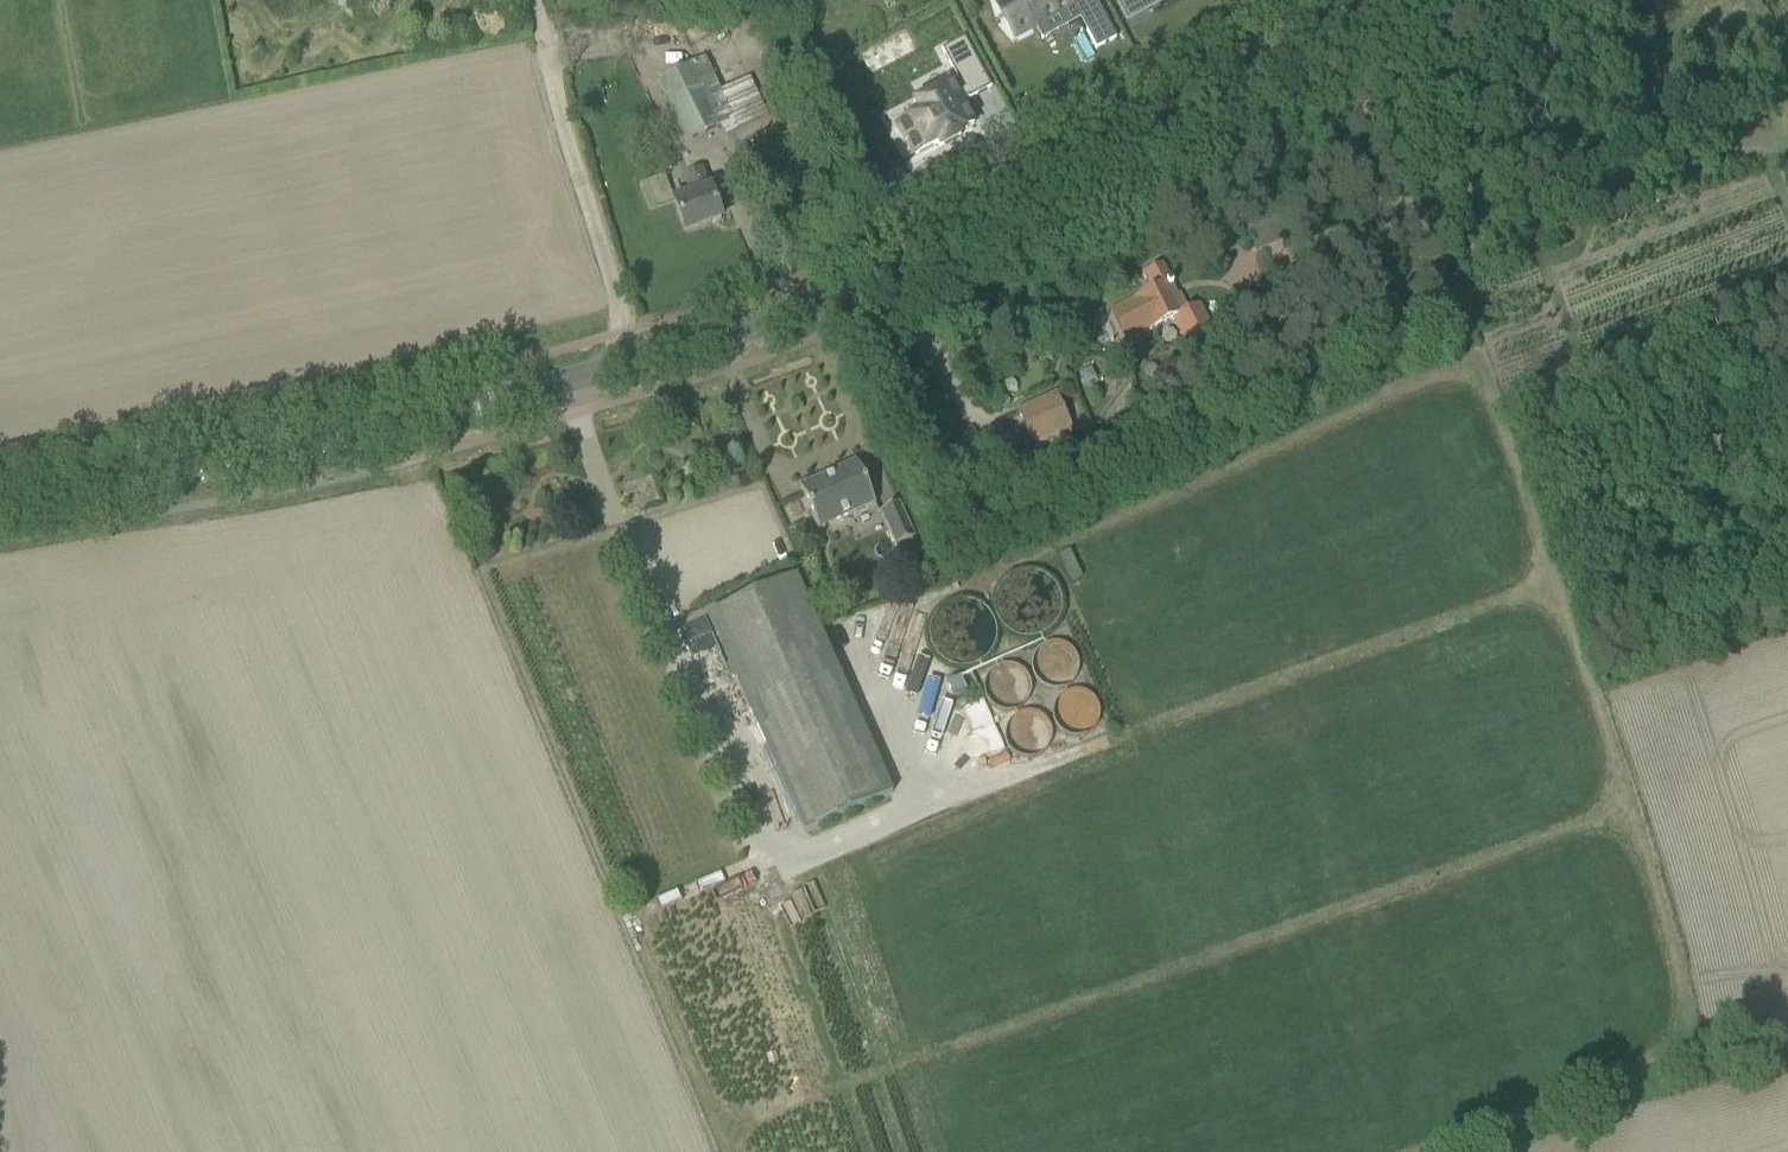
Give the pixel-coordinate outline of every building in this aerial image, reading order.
[(722,17),(742,14),(739,0),(719,0),(722,17)] [(995,3),(1013,36),(1015,35),(1034,25),(1062,10),(1070,25),(1080,19),(1096,49),(1116,38),(1095,0),(1075,0),(1072,1),(1072,0),(1001,0),(995,3)] [(1125,21),(1159,3),(1157,0),(1114,0),(1125,21)] [(899,124),(898,125),(899,126),(915,156),(937,144),(939,148),(943,146),(956,139),(960,137),(958,133),(974,124),(962,103),(961,102),(968,99),(968,100),(991,87),(964,37),(941,50),(957,79),(958,81),(952,85),(951,83),(915,102),(913,103),(919,113),(899,124)] [(704,59),(679,71),(658,81),(687,142),(733,119),(704,59)] [(683,175),(690,195),(674,201),(685,232),(721,219),(710,188),(708,189),(701,168),(683,175)] [(1704,189),(1715,186),(1711,173),(1700,177),(1704,189)] [(1110,311),(1126,343),(1173,319),(1186,346),(1208,334),(1202,322),(1207,320),(1199,305),(1187,311),(1179,294),(1174,297),(1171,291),(1174,289),(1162,265),(1142,274),(1151,291),(1110,311)] [(1055,395),(1018,412),(1034,445),(1070,428),(1055,395)] [(856,462),(799,487),(818,529),(874,504),(856,462)] [(914,538),(908,525),(898,503),(880,511),(896,546),(914,538)] [(1075,688),(1070,650),(1043,640),(1057,603),(1054,580),(1034,573),(1004,577),(992,609),(993,618),(974,620),(976,635),(971,647),(929,652),(983,672),(987,704),(1008,711),(999,735),(1024,744),(1039,742),(1048,717),(1067,725),(1084,722),(1088,712),(1086,692),(1075,688)] [(805,833),(892,794),(795,576),(708,615),(805,833)] [(960,675),(946,682),(953,696),(967,690),(960,675)]
